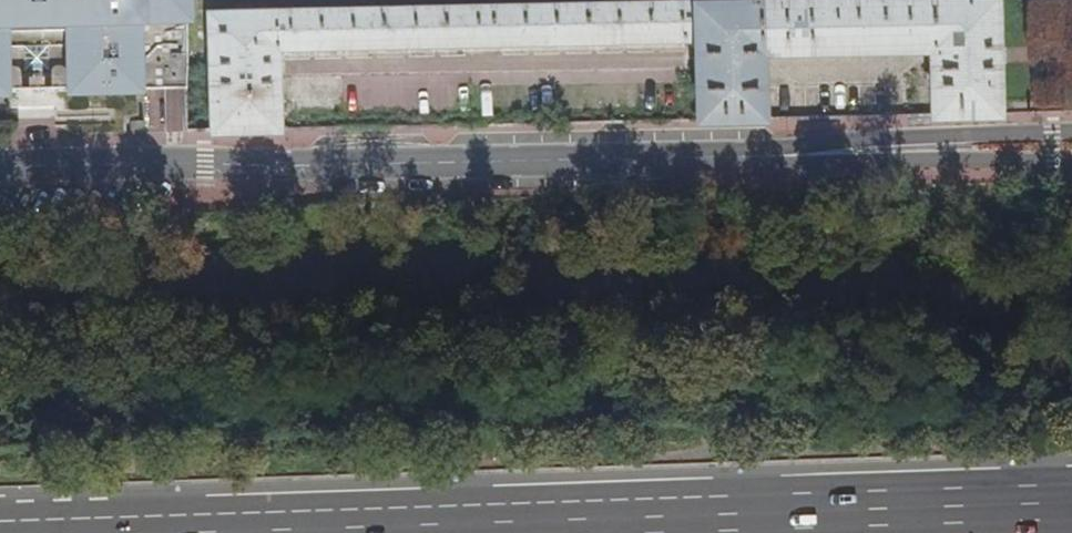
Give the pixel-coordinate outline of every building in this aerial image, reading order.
[(180,91),(182,63),(181,0),(0,0),(0,95),(180,91)] [(204,19),(206,134),(269,133),(269,49),(690,39),(691,124),(756,122),(754,54),(925,51),(926,118),(991,116),(989,1),(204,19)]
